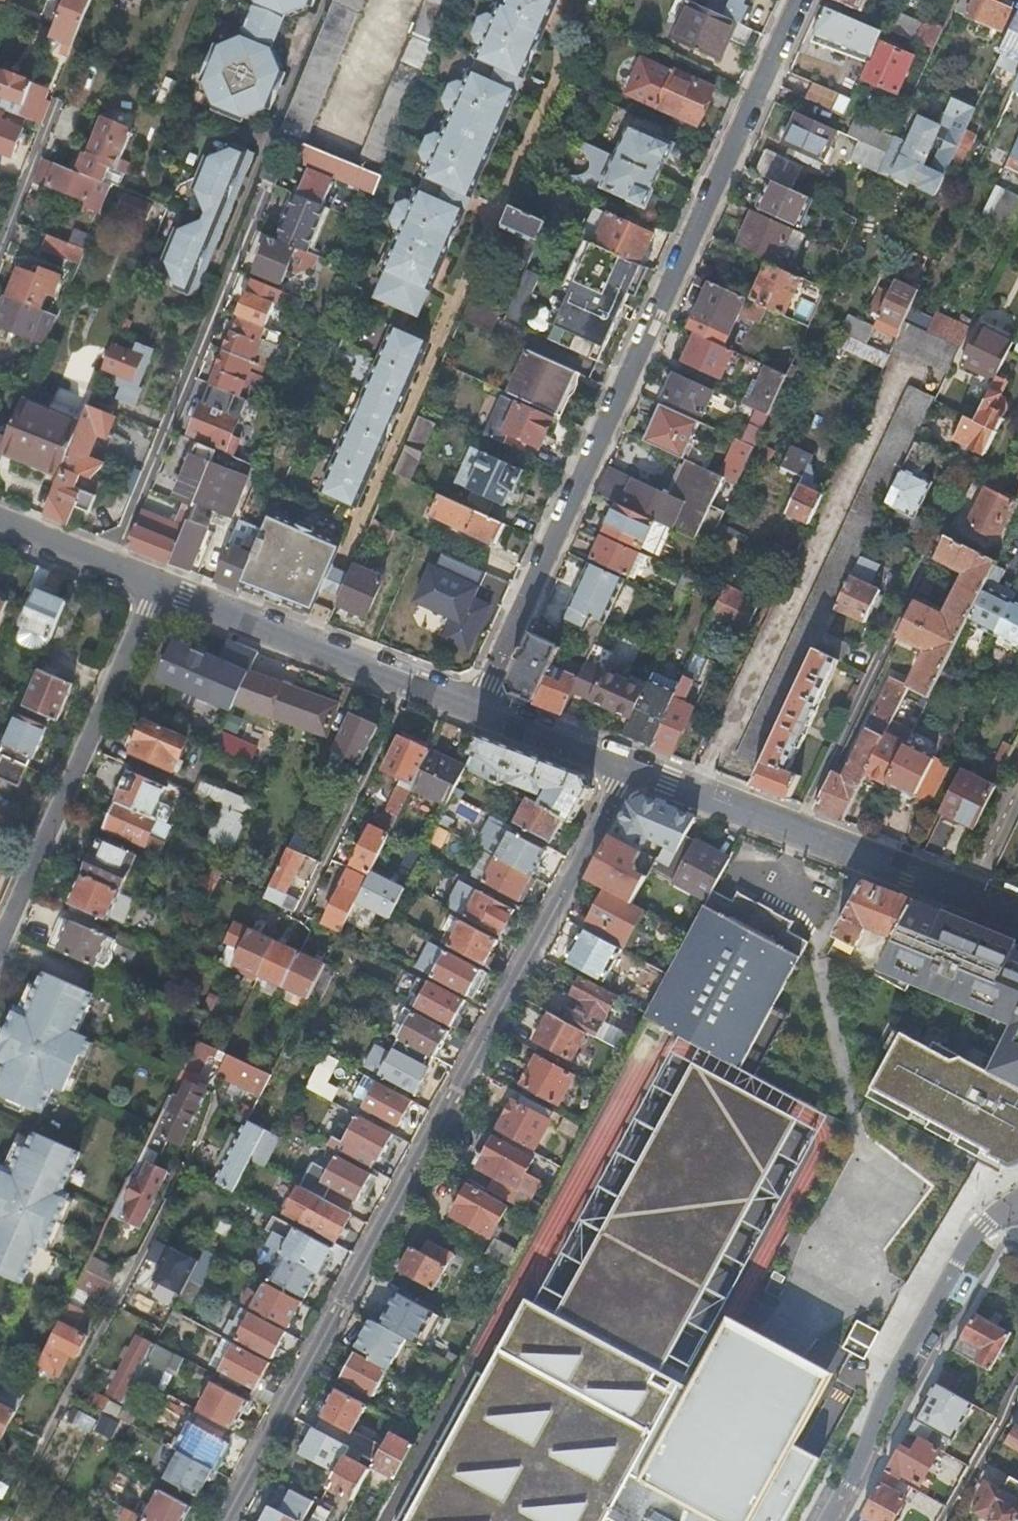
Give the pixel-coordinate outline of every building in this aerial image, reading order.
[(50,39),(64,45),(60,55),(68,58),(72,48),(91,0),(65,0),(50,39)] [(215,119),(226,124),(230,115),(238,119),(240,115),(266,107),(271,109),(285,74),(281,72),(270,47),(283,15),(310,3),(313,5),(315,0),(251,0),(252,2),(239,34),(216,45),(212,43),(197,78),(200,80),(211,102),(210,106),(219,110),(215,119)] [(280,130),(306,141),(364,0),(334,0),(280,130)] [(356,164),(382,175),(455,0),(424,0),(356,164)] [(376,298),(418,316),(430,290),(431,291),(443,263),(437,261),(477,169),(483,172),(491,155),(485,152),(493,134),(499,136),(507,119),(501,116),(541,24),(547,27),(559,1),(558,0),(507,0),(504,7),(501,6),(495,19),(489,17),(481,20),(474,36),(478,45),(483,47),(465,87),(460,85),(451,86),(444,102),(449,111),(454,113),(442,138),(437,136),(428,139),(422,154),(425,163),(431,165),(413,205),(408,203),(398,206),(391,222),(396,230),(401,232),(384,271),(388,273),(376,298)] [(721,16),(746,27),(755,5),(753,4),(755,0),(728,0),(721,16)] [(862,12),(868,0),(836,0),(862,12)] [(957,10),(1001,30),(1013,3),(1006,0),(961,0),(957,10)] [(695,4),(690,1),(673,40),(716,59),(725,38),(743,46),(751,29),(746,27),(721,16),(695,4)] [(868,62),(882,31),(827,6),(811,41),(868,62)] [(1005,48),(998,62),(1015,70),(1017,65),(1017,20),(1005,48)] [(921,26),(914,40),(933,49),(943,28),(930,23),(921,26)] [(913,57),(879,42),(863,78),(896,94),(913,57)] [(697,125),(714,88),(675,71),(672,70),(671,71),(642,58),(627,93),(659,107),(697,125)] [(33,83),(3,71),(0,78),(0,108),(21,116),(28,98),(33,84),(33,83)] [(48,91),(33,84),(28,98),(21,116),(42,125),(49,107),(51,103),(44,101),(48,91)] [(1017,84),(1006,107),(1012,110),(1014,105),(1017,107),(1017,84)] [(977,108),(952,97),(945,113),(956,118),(927,180),(940,186),(942,181),(945,176),(959,145),(967,129),(977,108)] [(817,167),(836,128),(797,111),(789,129),(783,126),(780,128),(777,134),(778,137),(784,139),(782,142),(787,145),(784,152),(817,167)] [(13,158),(24,128),(7,122),(9,115),(0,112),(0,153),(13,158)] [(111,121),(104,118),(89,154),(84,153),(76,172),(101,182),(104,183),(111,168),(117,170),(133,130),(111,121)] [(856,120),(850,135),(859,139),(887,152),(894,136),(856,120)] [(631,126),(617,156),(658,175),(666,158),(666,159),(673,143),(658,136),(658,138),(631,126)] [(977,133),(967,129),(959,145),(970,149),(977,133)] [(887,152),(859,139),(854,152),(882,164),(887,152)] [(617,156),(584,141),(581,148),(586,151),(591,155),(593,159),(592,170),(587,177),(580,180),(574,179),(568,177),(565,184),(597,198),(604,186),(631,198),(631,200),(645,207),(652,191),(651,190),(658,175),(617,156)] [(356,164),(305,142),(298,160),(310,165),(301,187),(298,185),(295,193),(323,204),(335,176),(375,193),(382,175),(356,164)] [(241,172),(246,174),(255,153),(235,144),(233,148),(209,158),(205,157),(192,188),(197,190),(207,211),(202,221),(180,230),(176,229),(162,261),(167,263),(175,285),(174,289),(194,298),(204,275),(198,272),(211,244),(216,247),(234,203),(229,200),(241,172)] [(764,149),(754,172),(771,179),(790,188),(800,166),(764,149)] [(67,169),(42,159),(33,184),(49,190),(51,186),(64,191),(60,202),(84,211),(85,208),(101,214),(113,187),(104,183),(101,182),(76,172),(67,169)] [(234,203),(246,174),(241,172),(229,200),(234,203)] [(790,188),(771,179),(758,207),(799,226),(812,198),(790,188)] [(155,188),(142,183),(138,195),(151,199),(155,188)] [(1017,224),(1017,192),(1001,186),(990,217),(1017,226),(1017,224)] [(323,204),(295,193),(275,239),(308,252),(327,206),(323,204)] [(151,199),(138,195),(131,213),(145,218),(152,202),(150,202),(151,199)] [(546,222),(511,206),(502,228),(537,243),(546,222)] [(594,207),(580,237),(592,243),(594,243),(608,213),(594,207)] [(796,230),(751,210),(737,241),(777,259),(786,239),(791,241),(796,230)] [(626,221),(608,213),(594,243),(620,255),(640,264),(653,234),(637,226),(639,222),(628,217),(626,221)] [(86,251),(91,238),(74,231),(71,238),(63,235),(61,241),(86,251)] [(61,241),(49,236),(44,249),(80,264),(86,251),(61,241)] [(275,239),(269,236),(254,273),(280,284),(285,272),(290,274),(295,264),(304,267),(310,253),(308,252),(275,239)] [(549,250),(537,243),(503,319),(516,325),(549,250)] [(618,314),(641,265),(640,264),(620,255),(594,243),(592,243),(547,339),(575,352),(597,361),(614,324),(605,320),(609,309),(618,314)] [(198,272),(204,275),(216,247),(211,244),(198,272)] [(787,256),(781,269),(801,278),(805,280),(810,267),(787,256)] [(781,269),(769,263),(751,300),(763,306),(783,315),(801,278),(781,269)] [(27,264),(24,272),(32,274),(35,267),(27,264)] [(19,270),(9,297),(40,310),(46,293),(53,295),(60,277),(35,267),(32,274),(24,272),(19,270)] [(252,279),(247,292),(274,303),(279,290),(252,279)] [(920,290),(896,279),(879,317),(902,328),(905,321),(920,290)] [(751,300),(710,281),(693,318),(733,336),(736,330),(731,327),(739,311),(757,319),(763,306),(751,300)] [(247,292),(237,315),(239,316),(265,327),(269,316),(274,303),(247,292)] [(7,297),(0,316),(0,326),(34,339),(47,344),(58,317),(44,311),(40,310),(9,297),(7,297)] [(794,314),(807,319),(814,302),(801,297),(794,314)] [(498,315),(469,301),(462,319),(487,330),(491,332),(498,315)] [(839,350),(886,365),(890,351),(866,343),(873,323),(850,315),(839,350)] [(239,316),(224,350),(264,367),(268,359),(256,354),(267,328),(265,327),(239,316)] [(269,316),(265,327),(267,328),(280,333),(284,323),(269,316)] [(487,330),(462,319),(442,363),(467,374),(487,330)] [(311,346),(316,333),(285,321),(284,323),(280,333),(311,346)] [(960,346),(928,331),(905,321),(902,328),(893,346),(949,371),(960,346)] [(996,377),(998,374),(1010,349),(1014,341),(979,325),(962,361),(996,377)] [(393,327),(320,490),(356,506),(429,343),(393,327)] [(147,346),(116,334),(103,369),(118,375),(115,383),(121,385),(117,398),(134,404),(140,387),(139,386),(153,349),(147,346)] [(733,351),(695,334),(683,361),(721,377),(733,351)] [(554,414),(574,370),(528,349),(508,393),(554,414)] [(264,367),(224,350),(211,383),(239,395),(248,372),(261,377),(264,367)] [(756,409),(768,414),(786,375),(767,366),(750,400),(745,398),(743,403),(756,409)] [(713,390),(674,372),(663,397),(702,414),(713,390)] [(976,419),(967,416),(957,438),(970,445),(970,447),(982,453),(983,451),(986,453),(1005,413),(994,408),(1008,379),(998,374),(996,377),(976,419)] [(239,395),(211,383),(203,402),(202,401),(190,433),(227,448),(225,453),(232,456),(240,435),(233,433),(240,416),(233,413),(240,395),(239,395)] [(934,396),(910,385),(898,409),(845,523),(792,637),(736,757),(761,767),(787,710),(845,587),(934,396)] [(49,410),(53,412),(63,389),(58,387),(49,410)] [(61,474),(44,515),(68,524),(76,504),(89,510),(95,495),(77,487),(97,435),(107,438),(116,416),(111,414),(116,399),(94,390),(81,423),(61,474)] [(502,395),(485,434),(522,450),(526,441),(540,447),(553,418),(502,395)] [(2,452),(33,464),(53,412),(49,410),(23,401),(8,437),(2,452)] [(682,458),(699,421),(660,404),(643,441),(682,458)] [(742,441),(754,446),(768,414),(756,409),(742,441)] [(53,412),(33,464),(61,474),(81,423),(53,412)] [(434,424),(419,417),(394,473),(409,480),(434,424)] [(2,452),(8,437),(0,434),(0,456),(2,452)] [(737,484),(751,454),(754,446),(742,441),(725,478),(737,484)] [(930,448),(915,441),(886,504),(914,518),(931,483),(918,476),(930,448)] [(175,499),(184,503),(194,507),(217,450),(198,442),(175,499)] [(217,450),(194,507),(192,513),(227,526),(252,464),(232,456),(225,453),(217,450)] [(472,490),(464,505),(487,516),(495,500),(506,505),(512,491),(514,492),(524,469),(484,452),(482,455),(475,452),(472,453),(469,462),(470,466),(477,469),(469,488),(472,490)] [(808,467),(786,457),(781,467),(803,477),(808,467)] [(717,528),(724,513),(711,507),(724,478),(685,460),(673,489),(670,496),(607,467),(595,493),(615,503),(671,528),(709,546),(717,528)] [(812,482),(803,477),(787,513),(810,524),(824,494),(810,488),(812,482)] [(439,494),(424,487),(418,502),(433,509),(439,494)] [(986,488),(969,523),(998,537),(1014,502),(986,488)] [(496,543),(505,523),(487,516),(464,505),(439,494),(433,509),(430,514),(496,543)] [(142,509),(127,547),(172,564),(189,521),(192,513),(194,507),(184,503),(176,522),(142,509)] [(664,543),(671,528),(615,503),(603,530),(652,552),(657,540),(664,543)] [(340,544),(271,513),(259,541),(243,580),(267,591),(272,588),(283,593),(283,598),(310,611),(320,589),(332,563),(340,544)] [(395,529),(374,520),(368,533),(388,542),(395,529)] [(189,521),(172,564),(191,571),(207,529),(189,521)] [(1004,548),(1014,553),(1017,546),(1017,537),(1011,533),(1004,548)] [(627,575),(638,551),(601,534),(591,559),(627,575)] [(997,562),(946,535),(937,553),(970,569),(946,617),(914,601),(898,634),(930,650),(912,688),(929,696),(950,654),(967,620),(985,586),(989,577),(997,562)] [(243,580),(259,541),(248,536),(242,550),(229,546),(215,580),(239,589),(243,580)] [(998,559),(997,562),(989,577),(995,580),(998,574),(1003,576),(1014,553),(1004,548),(998,559)] [(359,552),(351,571),(339,597),(337,604),(367,616),(384,578),(363,568),(368,556),(359,552)] [(862,555),(836,609),(866,624),(881,591),(862,582),(876,563),(862,555)] [(487,596),(496,575),(453,556),(444,578),(487,596)] [(604,622),(624,578),(584,560),(564,604),(552,630),(566,636),(576,640),(571,651),(587,658),(604,622)] [(939,566),(932,562),(918,591),(925,594),(939,566)] [(351,571),(332,563),(320,589),(339,597),(351,571)] [(49,570),(37,565),(26,591),(31,593),(18,623),(22,624),(50,636),(56,624),(66,600),(41,590),(49,570)] [(683,605),(695,578),(687,574),(675,602),(683,605)] [(761,599),(726,582),(723,590),(695,652),(704,657),(721,620),(746,631),(761,599)] [(1012,599),(985,586),(967,620),(994,634),(1012,599)] [(67,597),(66,600),(56,624),(68,629),(80,603),(67,597)] [(1012,599),(994,634),(1017,646),(1017,602),(1012,599)] [(536,622),(532,633),(560,646),(561,646),(566,636),(552,630),(536,622)] [(572,691),(632,718),(643,694),(645,690),(605,672),(624,631),(604,622),(587,658),(579,676),(572,691)] [(50,636),(22,624),(18,633),(18,639),(20,643),(38,650),(41,649),(46,645),(50,636)] [(517,695),(534,702),(546,676),(552,663),(565,669),(579,676),(587,658),(571,651),(561,646),(560,646),(532,633),(510,681),(517,695)] [(825,633),(818,649),(841,661),(849,645),(825,633)] [(175,640),(159,677),(205,698),(231,710),(258,650),(228,639),(219,659),(175,640)] [(818,649),(753,786),(790,800),(801,777),(789,771),(841,661),(818,649)] [(651,747),(674,756),(696,709),(685,704),(700,669),(689,664),(680,684),(669,708),(651,747)] [(28,689),(22,703),(17,716),(30,722),(35,711),(57,721),(73,684),(37,668),(28,689)] [(534,702),(562,713),(572,691),(579,676),(565,669),(559,682),(546,676),(534,702)] [(624,736),(651,747),(669,708),(680,684),(653,672),(652,674),(645,690),(643,694),(632,718),(624,736)] [(265,675),(252,708),(324,735),(337,702),(265,675)] [(831,771),(813,809),(841,820),(853,796),(866,771),(892,719),(906,692),(909,686),(891,678),(843,777),(831,771)] [(929,696),(912,688),(909,686),(906,692),(920,699),(906,725),(892,719),(866,771),(887,781),(907,741),(929,696)] [(381,720),(353,707),(331,755),(342,760),(345,755),(361,762),(381,720)] [(30,722),(17,716),(3,747),(32,759),(45,728),(30,722)] [(186,739),(145,720),(136,739),(138,740),(132,751),(171,768),(176,758),(178,758),(186,739)] [(246,740),(222,729),(214,745),(239,756),(246,740)] [(377,827),(389,833),(411,786),(429,750),(432,745),(402,730),(383,768),(401,777),(377,827)] [(564,816),(573,820),(590,788),(584,774),(481,735),(467,764),(510,787),(517,774),(521,776),(518,782),(530,788),(542,792),(545,786),(550,789),(542,804),(564,816)] [(948,762),(907,741),(887,781),(914,795),(929,802),(934,790),(948,762)] [(997,777),(1012,746),(1004,742),(989,773),(997,777)] [(27,767),(28,768),(32,759),(3,747),(0,754),(0,755),(27,767)] [(429,750),(411,786),(446,805),(448,801),(452,794),(464,769),(429,750)] [(18,788),(27,767),(0,755),(0,780),(18,788)] [(121,787),(115,800),(152,815),(157,818),(166,822),(171,811),(169,806),(158,802),(165,786),(128,769),(120,787),(121,787)] [(943,811),(974,826),(993,787),(992,786),(963,771),(943,811)] [(233,809),(248,816),(254,803),(201,779),(194,792),(224,805),(233,809)] [(455,805),(459,797),(452,794),(448,801),(455,805)] [(550,841),(564,816),(542,804),(528,796),(514,822),(550,841)] [(669,866),(686,834),(695,816),(643,796),(630,802),(612,836),(641,851),(647,854),(655,841),(666,846),(658,860),(669,866)] [(853,796),(841,820),(855,825),(866,803),(853,796)] [(152,815),(115,800),(103,827),(145,845),(146,844),(159,849),(163,840),(150,834),(157,818),(152,815)] [(218,844),(232,850),(248,816),(233,809),(224,805),(208,840),(218,844)] [(437,823),(430,836),(440,842),(447,828),(437,823)] [(368,875),(370,870),(389,833),(377,827),(371,824),(351,862),(362,868),(361,872),(368,875)] [(305,853),(318,859),(321,853),(305,844),(310,833),(297,826),(289,845),(305,853)] [(496,855),(532,874),(545,849),(509,830),(496,855)] [(696,839),(686,834),(669,866),(658,860),(656,859),(651,868),(674,880),(708,899),(713,889),(730,857),(715,849),(696,839)] [(641,851),(612,836),(589,879),(605,888),(632,903),(647,875),(638,870),(637,865),(635,863),(641,851)] [(93,848),(82,873),(121,889),(122,890),(133,865),(132,864),(137,854),(101,838),(95,849),(93,848)] [(265,896),(294,909),(299,899),(286,892),(305,853),(289,845),(265,896)] [(519,899),(532,874),(496,855),(485,849),(472,874),(519,899)] [(340,931),(356,900),(362,887),(368,875),(361,872),(347,865),(339,883),(342,884),(323,923),(340,931)] [(390,917),(391,913),(403,889),(405,887),(370,870),(368,875),(362,887),(356,900),(390,917)] [(121,889),(82,873),(69,902),(108,918),(121,889)] [(217,882),(206,878),(200,892),(211,897),(217,882)] [(915,900),(865,881),(836,935),(854,945),(864,926),(895,936),(915,900)] [(405,887),(403,889),(411,894),(415,887),(407,882),(405,887)] [(632,903),(605,888),(589,919),(610,930),(607,936),(625,945),(644,909),(632,903)] [(448,906),(500,934),(514,909),(478,889),(468,908),(453,899),(448,906)] [(683,1035),(740,1066),(774,1003),(805,944),(808,940),(788,929),(793,921),(737,891),(732,899),(713,889),(708,899),(689,934),(668,973),(646,1013),(645,1015),(646,1016),(659,1022),(683,1035)] [(915,900),(895,936),(874,975),(904,991),(911,978),(927,984),(925,988),(956,1001),(957,999),(973,1006),(975,1003),(1014,1019),(989,1072),(933,1042),(929,1048),(901,1033),(891,1051),(870,1093),(1002,1164),(1002,1163),(1011,1169),(1017,1166),(1017,951),(1014,949),(1017,939),(915,900)] [(448,944),(484,964),(498,938),(462,919),(452,913),(443,928),(448,931),(442,941),(448,944)] [(62,918),(57,929),(65,932),(70,921),(62,918)] [(57,929),(49,945),(49,946),(95,966),(96,965),(97,963),(103,966),(107,964),(111,955),(110,950),(104,947),(108,936),(70,919),(70,921),(65,932),(57,929)] [(221,962),(232,966),(233,963),(257,974),(274,938),(250,927),(241,947),(231,943),(221,962)] [(621,947),(583,927),(565,959),(603,980),(621,947)] [(571,937),(566,934),(562,941),(567,944),(571,937)] [(282,985),(299,950),(274,938),(257,974),(282,985)] [(426,972),(467,995),(482,968),(446,949),(438,964),(433,962),(426,972)] [(314,985),(325,962),(299,950),(282,985),(308,998),(308,997),(314,985)] [(335,967),(325,962),(314,985),(324,990),(335,967)] [(646,1013),(668,973),(649,963),(644,972),(644,979),(630,1004),(646,1013)] [(86,1039),(87,1037),(75,1032),(92,993),(42,971),(37,984),(25,1010),(23,1009),(0,1063),(2,1064),(0,1068),(0,1095),(7,1098),(5,1105),(20,1112),(24,1105),(40,1112),(52,1086),(64,1091),(64,1089),(86,1039)] [(226,978),(218,974),(209,992),(217,996),(226,978)] [(615,996),(580,977),(571,994),(581,999),(575,1012),(577,1014),(572,1024),(585,1031),(594,1036),(615,996)] [(410,1003),(451,1025),(465,999),(429,980),(421,996),(415,993),(410,1003)] [(25,1010),(37,984),(29,981),(18,1007),(23,1009),(25,1010)] [(324,990),(314,985),(308,997),(318,1002),(324,990)] [(209,992),(201,1010),(209,1014),(217,996),(209,992)] [(23,1009),(18,1007),(14,1005),(6,1023),(0,1038),(0,1063),(23,1009)] [(434,1056),(439,1059),(453,1033),(413,1011),(405,1026),(399,1024),(393,1034),(399,1037),(434,1056)] [(571,1057),(585,1031),(572,1024),(549,1012),(536,1037),(571,1057)] [(683,1035),(537,1303),(642,1360),(637,1368),(654,1377),(658,1369),(684,1383),(829,1115),(758,1076),(740,1066),(683,1035)] [(417,1087),(434,1056),(399,1037),(391,1052),(375,1044),(364,1065),(397,1083),(407,1088),(414,1092),(417,1087)] [(221,1050),(197,1038),(171,1094),(180,1098),(188,1081),(193,1083),(208,1054),(225,1061),(219,1074),(232,1080),(227,1090),(241,1097),(246,1088),(260,1094),(270,1073),(245,1061),(221,1050)] [(93,1043),(86,1039),(64,1089),(71,1092),(93,1043)] [(322,1052),(305,1087),(328,1099),(334,1087),(324,1082),(336,1059),(322,1052)] [(537,1055),(522,1083),(558,1102),(573,1074),(537,1055)] [(396,1126),(411,1099),(394,1090),(375,1081),(364,1075),(350,1100),(362,1106),(361,1107),(396,1126)] [(180,1098),(171,1094),(166,1105),(151,1135),(145,1145),(156,1151),(157,1151),(158,1152),(160,1153),(167,1138),(179,1144),(206,1090),(193,1083),(188,1081),(180,1098)] [(531,1149),(545,1157),(549,1149),(536,1142),(549,1118),(514,1099),(499,1126),(533,1145),(531,1149)] [(338,1150),(370,1167),(375,1159),(378,1160),(393,1133),(357,1114),(350,1127),(340,1122),(327,1144),(338,1150)] [(578,1141),(585,1127),(565,1116),(558,1130),(578,1141)] [(264,1129),(248,1120),(212,1181),(231,1191),(232,1189),(248,1159),(264,1129)] [(264,1129),(248,1159),(261,1166),(277,1135),(264,1129)] [(46,1245),(68,1196),(69,1193),(62,1190),(79,1151),(34,1131),(28,1145),(23,1142),(11,1167),(10,1167),(0,1188),(0,1273),(22,1283),(39,1244),(45,1247),(46,1245)] [(486,1155),(480,1165),(498,1175),(490,1189),(516,1204),(520,1206),(537,1215),(543,1204),(530,1197),(539,1178),(525,1170),(533,1157),(494,1135),(484,1154),(486,1155)] [(11,1167),(23,1142),(16,1139),(4,1164),(10,1167),(11,1167)] [(156,1151),(145,1145),(139,1158),(133,1171),(125,1186),(112,1214),(120,1219),(121,1216),(139,1225),(166,1172),(150,1164),(157,1151),(156,1151)] [(320,1197),(347,1211),(353,1199),(356,1200),(371,1174),(334,1154),(325,1169),(311,1161),(298,1185),(303,1188),(320,1197)] [(10,1167),(4,1164),(1,1162),(0,1165),(0,1188),(10,1167)] [(454,1214),(490,1234),(506,1205),(468,1185),(457,1203),(459,1204),(454,1214)] [(336,1237),(350,1213),(347,1211),(320,1197),(303,1188),(290,1213),(336,1237)] [(68,1196),(46,1245),(52,1248),(74,1199),(68,1196)] [(515,1216),(532,1225),(537,1215),(520,1206),(515,1216)] [(266,1245),(271,1248),(282,1253),(317,1273),(330,1248),(271,1216),(264,1229),(271,1233),(269,1237),(266,1245)] [(433,1289),(453,1253),(427,1238),(420,1249),(412,1245),(397,1270),(433,1289)] [(487,1252),(509,1264),(510,1265),(518,1250),(495,1238),(487,1252)] [(304,1297),(317,1273),(282,1253),(268,1278),(304,1297)] [(175,1296),(188,1271),(155,1254),(151,1261),(149,1259),(140,1278),(175,1296)] [(115,1268),(91,1256),(84,1270),(107,1282),(108,1282),(115,1268)] [(107,1282),(84,1270),(76,1287),(68,1304),(38,1364),(58,1375),(69,1353),(75,1356),(86,1336),(75,1331),(84,1312),(80,1310),(88,1294),(99,1299),(107,1282)] [(763,1288),(779,1296),(787,1281),(772,1273),(763,1288)] [(301,1301),(265,1283),(251,1309),(287,1328),(301,1301)] [(379,1323),(405,1337),(410,1328),(422,1334),(433,1312),(396,1292),(379,1323)] [(821,1456),(684,1383),(658,1369),(654,1377),(637,1368),(642,1360),(537,1303),(527,1298),(486,1375),(478,1371),(396,1520),(786,1520),(821,1456)] [(1010,1332),(975,1311),(954,1349),(989,1369),(1010,1332)] [(284,1332),(249,1313),(235,1339),(270,1358),(284,1332)] [(387,1369),(388,1370),(405,1337),(379,1323),(371,1318),(357,1346),(372,1354),(369,1359),(387,1369)] [(842,1348),(863,1360),(879,1332),(857,1320),(842,1348)] [(105,1394),(119,1400),(149,1342),(136,1336),(105,1394)] [(233,1343),(222,1337),(210,1358),(222,1364),(233,1343)] [(173,1353),(154,1343),(136,1377),(155,1387),(167,1364),(176,1369),(182,1357),(173,1353)] [(254,1388),(257,1381),(268,1362),(233,1343),(222,1364),(219,1369),(254,1388)] [(357,1346),(354,1351),(369,1359),(372,1354),(357,1346)] [(373,1395),(387,1369),(369,1359),(354,1351),(340,1377),(373,1395)] [(945,1364),(945,1365),(935,1381),(951,1391),(961,1373),(953,1369),(945,1364)] [(227,1426),(232,1428),(247,1400),(208,1380),(198,1398),(202,1400),(197,1410),(199,1411),(227,1426)] [(250,1394),(268,1404),(276,1391),(257,1381),(254,1388),(250,1394)] [(951,1391),(935,1381),(910,1426),(918,1431),(924,1421),(935,1427),(955,1392),(951,1391)] [(352,1430),(367,1403),(335,1387),(320,1414),(322,1415),(315,1427),(339,1440),(346,1427),(352,1430)] [(21,1399),(1,1389),(0,1390),(0,1403),(15,1411),(21,1399)] [(94,1392),(88,1402),(101,1409),(107,1399),(94,1392)] [(107,1399),(101,1409),(116,1417),(121,1406),(107,1399)] [(15,1411),(0,1403),(0,1437),(2,1438),(6,1430),(11,1420),(15,1411)] [(121,1406),(116,1417),(129,1424),(130,1425),(136,1414),(121,1406)] [(177,1436),(171,1446),(179,1450),(212,1468),(226,1440),(221,1437),(227,1426),(199,1411),(183,1440),(177,1436)] [(388,1435),(390,1431),(396,1419),(386,1414),(378,1430),(388,1435)] [(345,1443),(339,1440),(315,1427),(312,1426),(298,1452),(331,1469),(345,1443)] [(1016,1428),(1008,1442),(1017,1448),(1017,1429),(1016,1428)] [(371,1466),(395,1479),(414,1443),(390,1431),(388,1435),(375,1459),(371,1466)] [(904,1437),(897,1449),(885,1470),(899,1478),(902,1473),(921,1483),(940,1448),(920,1437),(913,1450),(907,1446),(910,1441),(904,1437)] [(197,1496),(212,1468),(179,1450),(163,1479),(197,1496)] [(353,1499),(370,1468),(344,1454),(327,1485),(353,1499)] [(885,1470),(881,1477),(861,1513),(877,1520),(891,1520),(905,1497),(893,1490),(896,1485),(899,1478),(885,1470)] [(989,1483),(983,1494),(985,1496),(977,1510),(991,1518),(990,1520),(991,1520),(1011,1520),(1017,1509),(1017,1493),(1010,1488),(1007,1493),(989,1483)] [(152,1520),(182,1520),(190,1505),(159,1489),(145,1517),(152,1520)] [(260,1520),(301,1520),(312,1500),(291,1489),(279,1509),(269,1504),(260,1520)] [(127,1508),(112,1500),(106,1509),(122,1517),(127,1508)] [(329,1510),(317,1503),(308,1520),(323,1520),(329,1510)] [(145,1517),(127,1508),(122,1517),(122,1518),(127,1520),(152,1520),(145,1517)]
